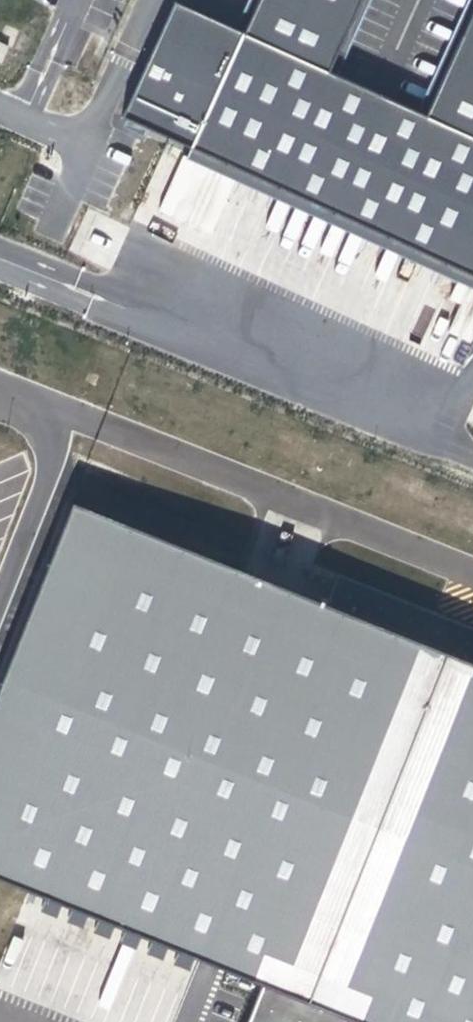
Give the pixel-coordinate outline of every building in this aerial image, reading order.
[(244,33),(176,3),(123,120),(131,123),(189,149),(185,157),(472,286),(472,9),(425,116),(333,75),(367,0),(259,0),(244,33)] [(62,499),(0,659),(0,881),(25,891),(116,926),(199,958),(223,967),(265,983),(353,1017),(365,1021),(472,1021),(472,658),(329,601),(62,499)] [(329,601),(472,658),(472,627),(340,574),(329,601)] [(265,983),(250,1021),(351,1021),(353,1017),(265,983)]
